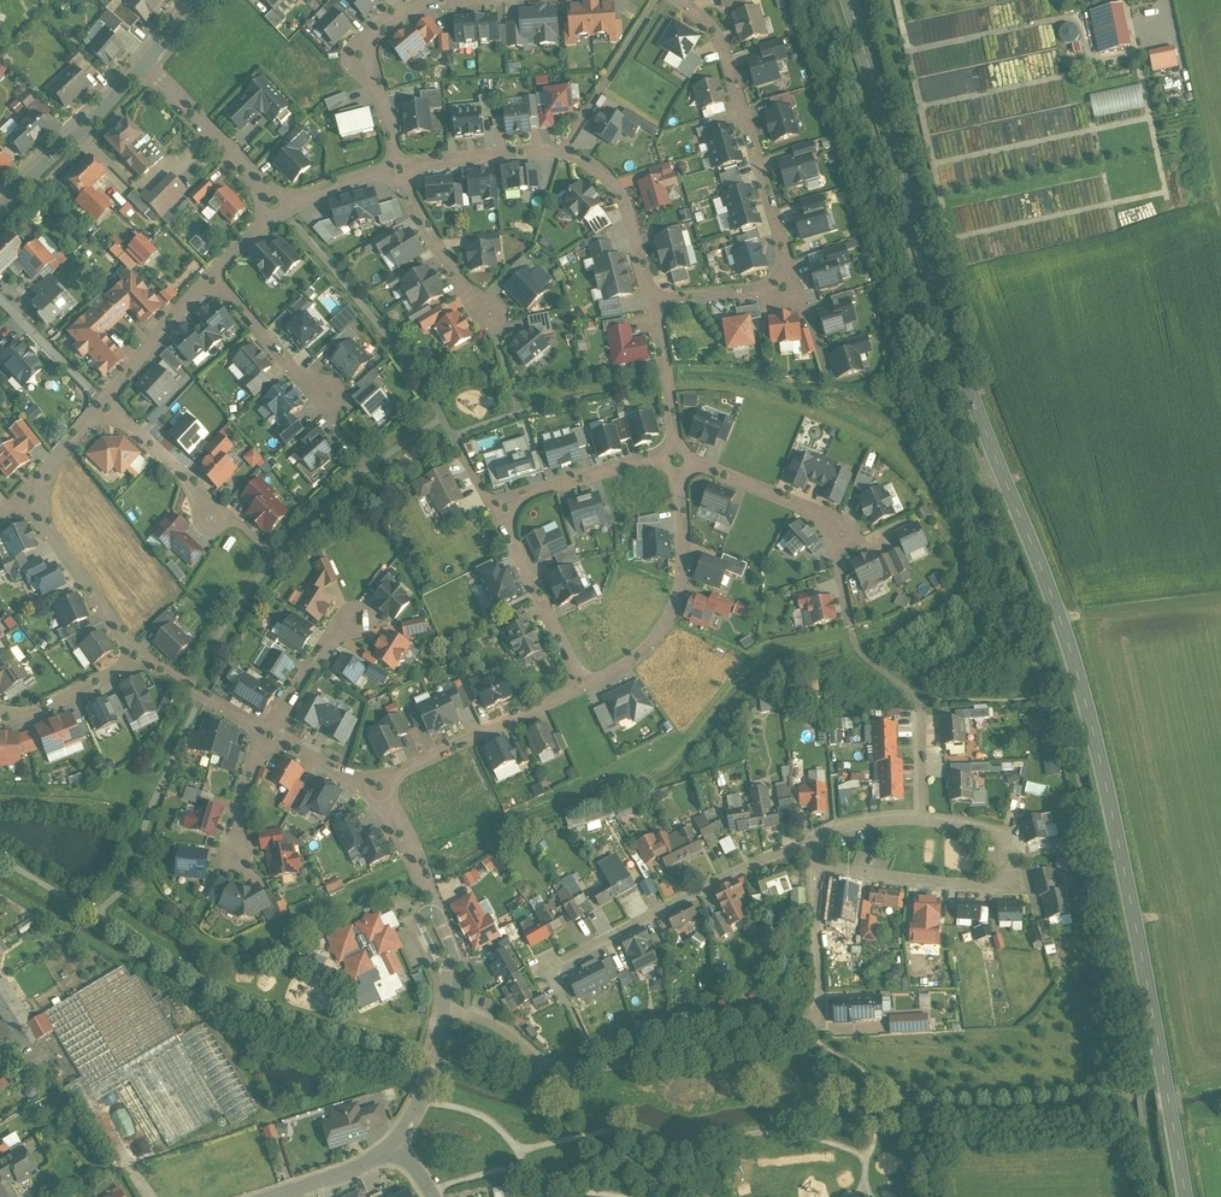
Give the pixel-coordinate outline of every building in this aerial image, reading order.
[(108,11),(124,24),(133,32),(144,20),(127,5),(128,5),(123,0),(117,0),(108,11)] [(148,23),(168,0),(132,0),(128,5),(127,5),(144,20),(148,23)] [(278,11),(291,0),(268,0),(278,11)] [(356,28),(343,14),(346,11),(336,0),(326,10),(333,17),(320,29),(337,46),(356,28)] [(351,3),(366,18),(383,0),(354,0),(351,3)] [(723,8),(733,8),(735,16),(745,13),(743,8),(745,8),(745,0),(723,0),(723,8)] [(620,5),(593,7),(595,38),(613,37),(613,44),(622,44),(620,5)] [(1126,5),(1092,12),(1101,57),(1135,50),(1126,5)] [(572,26),(567,26),(569,48),(581,47),(580,39),(595,38),(593,7),(571,8),(572,26)] [(539,48),(547,47),(560,47),(560,39),(563,39),(561,9),(545,10),(524,11),(525,26),(526,41),(538,41),(539,48)] [(735,16),(734,17),(737,26),(736,26),(738,35),(740,34),(742,43),(766,36),(758,9),(745,13),(735,16)] [(110,32),(90,53),(107,69),(127,48),(113,35),(124,24),(108,11),(99,22),(110,32)] [(500,18),(479,19),(480,44),(495,43),(495,50),(507,49),(506,28),(501,28),(500,18)] [(457,20),(458,30),(451,31),(452,52),(464,51),(464,45),(480,44),(479,19),(457,20)] [(418,34),(430,47),(444,35),(432,21),(418,34)] [(699,38),(674,23),(660,46),(683,61),(684,61),(690,52),(699,38)] [(526,41),(525,26),(510,27),(511,49),(526,48),(526,41)] [(409,66),(430,47),(418,34),(413,29),(392,47),(409,66)] [(763,58),(749,63),(756,87),(779,80),(773,61),(786,57),(781,40),(760,46),(763,58)] [(1173,46),(1149,50),(1152,69),(1177,65),(1173,46)] [(690,52),(684,61),(683,61),(677,72),(691,80),(698,69),(704,67),(701,59),(690,52)] [(62,97),(70,106),(91,86),(82,77),(94,66),(83,54),(71,66),(75,70),(58,86),(65,95),(62,97)] [(261,78),(226,113),(241,129),(262,107),(279,123),(293,108),(261,78)] [(701,111),(711,108),(724,104),(718,82),(695,90),(701,111)] [(18,97),(30,111),(41,101),(28,88),(18,97)] [(576,90),(551,92),(553,106),(554,118),(557,118),(579,116),(576,90)] [(432,104),(433,112),(445,111),(444,93),(423,95),(424,105),(432,104)] [(325,102),(329,113),(350,106),(346,94),(325,102)] [(790,94),(770,100),(773,113),(789,108),(790,110),(795,109),(790,94)] [(424,105),(406,108),(410,138),(436,134),(433,112),(432,104),(424,105)] [(726,113),(724,104),(711,108),(711,110),(703,112),(705,119),(726,113)] [(553,106),(542,107),(544,129),(558,128),(557,118),(554,118),(553,106)] [(342,120),(338,121),(343,139),(373,131),(369,113),(365,114),(364,107),(340,113),(342,120)] [(527,108),(505,111),(508,134),(530,132),(527,108)] [(773,113),(766,115),(769,124),(767,125),(770,134),(772,133),(775,143),(798,136),(790,110),(789,108),(773,113)] [(627,110),(621,120),(627,123),(622,132),(633,139),(645,121),(627,110)] [(621,120),(607,111),(603,119),(601,118),(597,124),(598,125),(593,133),(613,146),(613,145),(622,132),(627,123),(621,120)] [(10,141),(24,156),(52,130),(38,115),(10,141)] [(149,136),(133,120),(109,143),(143,179),(156,166),(138,147),(149,136)] [(703,136),(717,132),(715,125),(697,131),(699,138),(704,137),(703,136)] [(717,132),(703,136),(704,137),(706,145),(710,144),(712,151),(736,144),(732,128),(717,132)] [(313,141),(300,129),(284,145),(292,152),(277,168),(297,186),(314,168),(301,155),(313,141)] [(818,179),(811,155),(816,154),(813,143),(792,149),(795,158),(779,163),(787,188),(818,179)] [(742,162),(736,144),(712,151),(714,159),(710,160),(713,169),(717,168),(717,170),(725,167),(736,164),(742,162)] [(12,168),(0,155),(0,180),(12,168)] [(85,197),(78,204),(98,225),(114,210),(95,189),(109,176),(92,158),(69,180),(85,197)] [(504,166),(505,192),(541,190),(539,164),(504,166)] [(736,164),(725,167),(727,174),(720,176),(722,182),(740,177),(736,164)] [(495,173),(469,175),(471,200),(487,199),(487,203),(500,202),(500,195),(497,195),(495,173)] [(679,175),(643,185),(651,212),(675,206),(671,194),(684,190),(679,175)] [(731,186),(733,193),(744,190),(740,177),(722,182),(724,188),(731,186)] [(188,192),(173,178),(154,198),(146,191),(141,197),(154,210),(163,218),(188,192)] [(455,179),(429,181),(431,203),(454,202),(454,210),(467,209),(465,186),(455,187),(455,179)] [(215,189),(209,183),(194,197),(200,203),(215,189)] [(606,204),(585,183),(564,204),(586,225),(590,221),(603,208),(606,204)] [(359,222),(381,216),(372,188),(351,194),(359,222)] [(755,206),(750,188),(744,190),(733,193),(725,195),(725,197),(722,198),(725,207),(728,206),(730,214),(755,206)] [(251,212),(230,190),(214,205),(235,227),(251,212)] [(136,192),(129,200),(147,217),(154,210),(141,197),(136,192)] [(337,228),(359,222),(351,194),(329,201),(337,228)] [(805,214),(795,217),(802,240),(828,232),(822,213),(825,212),(820,196),(802,201),(805,214)] [(745,229),(756,226),(761,225),(755,206),(730,214),(733,221),(729,222),(732,231),(736,230),(736,232),(745,229)] [(594,225),(600,237),(614,226),(607,212),(603,208),(590,221),(594,225)] [(756,226),(745,229),(747,236),(738,239),(739,245),(745,243),(760,239),(756,226)] [(398,230),(365,250),(369,256),(379,250),(384,260),(392,255),(402,272),(428,256),(415,234),(404,240),(398,230)] [(157,250),(141,234),(127,248),(143,264),(157,250)] [(10,235),(0,245),(0,275),(5,279),(19,265),(33,279),(53,259),(37,244),(28,253),(10,235)] [(656,241),(660,261),(691,254),(687,235),(656,241)] [(481,248),(473,248),(474,273),(500,272),(499,251),(507,251),(506,237),(480,238),(481,248)] [(306,263),(284,240),(274,249),(270,244),(252,261),(272,283),(286,270),(293,276),(306,263)] [(739,245),(724,249),(727,258),(735,256),(734,255),(748,251),(745,243),(739,245)] [(591,250),(594,262),(618,257),(616,245),(591,250)] [(828,262),(810,268),(817,291),(827,288),(829,289),(837,287),(838,285),(841,284),(836,267),(849,263),(844,245),(825,251),(828,262)] [(748,251),(734,255),(735,256),(740,275),(766,268),(760,247),(748,251)] [(660,261),(664,277),(694,270),(691,254),(660,261)] [(628,255),(599,261),(600,270),(595,271),(597,281),(632,275),(628,255)] [(532,270),(509,291),(530,313),(552,293),(549,289),(556,283),(543,269),(536,275),(532,270)] [(437,270),(415,281),(412,275),(391,285),(395,293),(407,287),(413,300),(444,284),(437,270)] [(672,275),(674,286),(689,283),(686,272),(672,275)] [(632,275),(597,281),(599,293),(605,292),(606,302),(636,297),(632,275)] [(102,309),(120,327),(133,313),(152,296),(133,277),(102,309)] [(449,293),(444,284),(413,300),(421,315),(411,320),(413,325),(436,313),(434,309),(450,301),(447,294),(449,293)] [(60,297),(52,288),(32,306),(40,314),(37,316),(46,326),(66,308),(58,299),(60,297)] [(831,298),(834,306),(849,301),(850,305),(856,303),(852,292),(831,298)] [(318,305),(308,294),(289,312),(299,323),(308,314),(318,305)] [(152,296),(133,313),(147,328),(166,311),(152,296)] [(824,318),(820,319),(826,337),(845,331),(843,325),(855,321),(850,305),(849,301),(834,306),(832,306),(833,309),(822,313),(824,318)] [(196,326),(218,351),(226,345),(222,340),(237,327),(220,306),(196,326)] [(750,321),(761,319),(759,306),(736,310),(738,322),(749,320),(750,321)] [(120,327),(102,309),(72,337),(81,347),(76,351),(87,363),(92,360),(111,343),(108,339),(120,327)] [(447,322),(442,312),(421,324),(426,333),(447,322)] [(531,326),(507,345),(528,367),(553,347),(540,331),(552,330),(549,312),(529,316),(531,326)] [(325,332),(308,314),(299,323),(288,334),(306,351),(325,332)] [(779,319),(770,320),(772,343),(780,342),(780,345),(793,343),(793,341),(800,340),(800,334),(798,317),(789,318),(789,316),(778,317),(779,319)] [(465,317),(442,328),(454,352),(477,340),(465,317)] [(738,322),(725,324),(729,350),(753,346),(750,321),(749,320),(738,322)] [(628,321),(606,324),(607,333),(614,332),(629,331),(628,321)] [(196,326),(173,345),(191,366),(207,354),(210,358),(218,351),(196,326)] [(361,338),(353,330),(336,346),(344,355),(356,343),(361,338)] [(629,331),(614,332),(618,366),(651,362),(648,342),(638,344),(636,330),(629,331)] [(809,331),(800,334),(800,340),(805,356),(816,352),(809,331)] [(850,351),(832,356),(839,378),(862,371),(858,356),(871,352),(866,336),(846,341),(850,351)] [(10,350),(0,339),(0,359),(10,350)] [(10,350),(0,359),(0,362),(23,387),(42,369),(17,343),(10,350)] [(111,343),(92,360),(99,368),(97,370),(107,381),(109,379),(110,380),(129,363),(111,343)] [(376,362),(356,343),(344,355),(335,365),(354,384),(376,362)] [(258,347),(238,363),(251,379),(245,383),(258,400),(275,386),(267,376),(276,370),(258,347)] [(179,375),(185,369),(170,352),(162,360),(179,375)] [(175,381),(160,366),(140,386),(148,394),(145,398),(154,408),(159,404),(164,409),(183,391),(182,390),(189,383),(181,375),(175,381)] [(388,383),(378,372),(362,386),(369,394),(357,404),(374,424),(394,406),(380,390),(388,383)] [(288,387),(266,405),(286,428),(278,435),(289,448),(308,431),(297,418),(307,410),(288,387)] [(622,422),(628,443),(636,441),(639,450),(658,444),(656,439),(663,437),(656,415),(632,423),(631,419),(622,422)] [(727,427),(703,417),(693,440),(717,450),(727,427)] [(21,418),(9,428),(17,439),(13,443),(9,438),(0,445),(0,473),(7,482),(30,464),(24,456),(40,444),(21,418)] [(623,445),(628,443),(622,422),(614,424),(616,430),(594,436),(601,461),(625,454),(623,445)] [(300,439),(307,448),(298,455),(316,476),(336,458),(322,441),(325,438),(315,426),(300,439)] [(574,437),(578,449),(588,446),(582,429),(572,432),(573,438),(574,437)] [(101,435),(85,454),(106,474),(113,467),(121,474),(140,452),(123,436),(101,435)] [(507,453),(486,459),(495,486),(538,473),(527,437),(504,444),(507,453)] [(544,446),(551,470),(562,467),(562,468),(571,465),(571,464),(582,461),(578,449),(574,437),(573,438),(555,444),(554,442),(544,446)] [(237,451),(223,438),(210,452),(218,459),(202,475),(223,494),(242,472),(229,460),(237,451)] [(265,462),(257,453),(248,461),(256,470),(265,462)] [(823,487),(833,461),(821,456),(818,462),(802,455),(789,485),(808,493),(812,483),(823,487)] [(842,508),(855,477),(841,471),(844,465),(833,461),(823,487),(829,489),(824,500),(842,508)] [(423,484),(423,485),(415,489),(422,504),(430,500),(438,518),(471,502),(455,469),(423,484)] [(878,475),(864,470),(857,489),(869,494),(871,497),(879,494),(874,483),(878,475)] [(280,499),(263,483),(248,498),(260,510),(252,518),(273,537),(292,516),(277,502),(280,499)] [(740,498),(713,487),(704,507),(724,515),(717,532),(731,537),(738,521),(732,518),(740,498)] [(871,497),(863,500),(874,530),(900,520),(889,491),(879,494),(871,497)] [(612,524),(602,492),(585,497),(595,529),(612,524)] [(595,529),(585,497),(568,502),(577,534),(595,529)] [(174,513),(152,536),(173,555),(177,550),(197,569),(210,555),(189,536),(194,531),(174,513)] [(644,540),(645,560),(669,560),(667,530),(659,530),(659,522),(638,523),(638,540),(644,540)] [(813,531),(803,522),(795,533),(789,540),(795,547),(792,550),(800,560),(815,550),(819,555),(830,547),(815,530),(813,531)] [(925,525),(899,537),(904,548),(909,559),(935,547),(925,525)] [(31,526),(3,537),(13,561),(40,549),(31,526)] [(543,564),(558,557),(562,566),(580,557),(577,549),(572,550),(563,531),(551,537),(548,530),(530,539),(543,564)] [(909,559),(904,548),(892,553),(894,558),(900,570),(912,565),(909,559)] [(881,565),(876,554),(855,565),(870,594),(882,588),(879,582),(888,578),(881,565)] [(556,595),(585,581),(589,579),(582,567),(580,557),(562,566),(566,573),(549,581),(556,595)] [(752,566),(728,557),(725,565),(733,568),(731,575),(746,581),(752,566)] [(894,558),(881,565),(888,578),(891,583),(904,577),(900,570),(894,558)] [(725,565),(708,559),(699,582),(725,591),(731,575),(733,568),(725,565)] [(44,562),(32,567),(29,561),(5,573),(14,590),(28,582),(30,587),(37,584),(45,599),(71,586),(63,570),(51,576),(44,562)] [(321,573),(313,586),(298,610),(324,626),(328,619),(332,621),(337,612),(333,610),(338,602),(328,594),(332,587),(339,585),(330,561),(319,566),(321,573)] [(394,578),(386,572),(373,592),(381,598),(390,584),(394,578)] [(563,608),(581,600),(585,607),(602,597),(598,590),(592,594),(585,581),(556,595),(563,608)] [(414,601),(390,584),(381,598),(376,605),(399,622),(414,601)] [(824,593),(803,597),(805,613),(816,611),(819,626),(839,623),(836,600),(825,601),(824,593)] [(84,634),(80,625),(92,619),(81,596),(56,609),(67,630),(59,634),(64,644),(84,634)] [(715,606),(698,600),(689,621),(715,631),(721,616),(733,621),(740,606),(718,597),(715,606)] [(549,656),(525,609),(510,616),(514,624),(508,626),(516,644),(512,646),(518,658),(524,656),(528,665),(549,656)] [(194,646),(174,627),(180,621),(171,613),(155,627),(166,637),(158,644),(179,663),(194,646)] [(295,620),(281,642),(304,655),(317,633),(295,620)] [(431,635),(428,622),(409,627),(412,640),(431,635)] [(106,635),(91,644),(84,634),(70,642),(78,656),(85,652),(96,669),(119,655),(106,635)] [(414,648),(392,635),(377,660),(398,673),(414,648)] [(298,667),(276,654),(265,672),(287,685),(298,667)] [(0,663),(0,681),(22,668),(14,655),(0,663)] [(371,670),(346,656),(336,674),(360,688),(371,670)] [(0,681),(0,691),(3,696),(30,679),(22,668),(0,681)] [(391,679),(374,668),(369,676),(386,687),(391,679)] [(265,687),(246,676),(234,696),(258,710),(264,701),(274,707),(283,692),(268,683),(265,687)] [(22,685),(26,692),(38,684),(33,678),(22,685)] [(147,679),(125,689),(140,724),(162,714),(147,679)] [(617,721),(631,715),(635,720),(650,709),(634,685),(606,698),(617,721)] [(462,691),(435,704),(449,733),(464,726),(456,709),(468,704),(462,691)] [(178,696),(171,692),(163,709),(169,713),(178,696)] [(336,711),(312,697),(298,722),(319,733),(323,726),(327,729),(336,711)] [(106,698),(85,709),(93,727),(100,723),(103,729),(118,722),(106,698)] [(435,704),(421,710),(428,727),(434,739),(449,733),(435,704)] [(428,727),(421,710),(413,714),(421,731),(428,727)] [(336,711),(327,729),(332,731),(329,738),(346,747),(359,723),(336,711)] [(81,713),(71,717),(54,723),(67,752),(83,746),(78,734),(88,730),(81,713)] [(388,734),(373,740),(383,763),(406,753),(401,743),(411,739),(402,718),(385,725),(388,734)] [(968,720),(945,722),(946,747),(970,745),(968,720)] [(54,723),(39,729),(39,731),(46,749),(50,759),(67,752),(54,723)] [(215,758),(223,731),(209,726),(205,737),(195,734),(189,751),(215,758)] [(550,727),(531,735),(542,760),(555,754),(557,759),(571,753),(565,737),(556,741),(550,727)] [(876,746),(899,745),(899,728),(876,728),(876,746)] [(46,749),(39,731),(24,737),(23,758),(46,749)] [(237,748),(241,735),(223,731),(215,758),(231,762),(228,772),(237,775),(245,751),(237,748)] [(3,736),(3,767),(16,767),(16,764),(23,764),(23,758),(24,737),(24,736),(3,736)] [(899,745),(876,746),(877,765),(900,764),(899,745)] [(305,772),(284,760),(272,782),(288,791),(280,804),(293,811),(306,789),(308,784),(300,780),(305,772)] [(993,764),(974,765),(974,775),(993,773),(993,764)] [(883,783),(906,783),(905,765),(882,766),(883,783)] [(314,794),(306,789),(293,811),(308,819),(314,808),(331,818),(347,791),(323,777),(314,794)] [(976,779),(952,780),(953,803),(977,803),(976,779)] [(906,783),(883,783),(884,803),(906,802),(906,783)] [(829,788),(802,791),(804,811),(814,810),(815,817),(831,816),(829,788)] [(203,804),(215,807),(217,798),(190,790),(186,803),(203,807),(203,804)] [(759,819),(760,832),(783,829),(782,816),(774,817),(770,790),(755,792),(759,819)] [(215,807),(203,804),(203,807),(200,816),(193,814),(187,832),(220,841),(228,811),(215,807)] [(754,810),(729,813),(731,832),(742,831),(742,834),(760,832),(759,819),(755,820),(754,810)] [(359,814),(336,824),(350,857),(364,851),(372,870),(397,859),(385,832),(370,839),(359,814)] [(697,822),(706,837),(708,816),(697,822)] [(1045,818),(1026,822),(1031,845),(1050,841),(1045,818)] [(269,853),(290,849),(287,829),(261,833),(264,853),(269,853)] [(677,835),(689,862),(707,854),(702,842),(699,844),(693,829),(677,835)] [(659,849),(669,871),(689,862),(677,835),(676,832),(660,839),(663,847),(659,849)] [(1068,834),(1054,837),(1056,847),(1070,845),(1068,834)] [(290,849),(269,853),(274,881),(304,876),(300,848),(290,849)] [(212,854),(182,851),(179,880),(209,883),(212,854)] [(1073,859),(1060,862),(1062,873),(1075,870),(1073,859)] [(785,868),(757,879),(764,896),(780,890),(783,898),(796,893),(785,868)] [(1057,871),(1037,875),(1042,900),(1048,899),(1053,922),(1076,917),(1070,892),(1062,894),(1057,871)] [(628,875),(610,886),(618,899),(636,888),(628,875)] [(230,884),(218,876),(206,896),(219,904),(230,884)] [(748,892),(742,881),(718,894),(736,929),(752,920),(740,897),(748,892)] [(571,889),(581,905),(589,901),(580,884),(571,889)] [(602,909),(618,899),(610,886),(594,896),(602,909)] [(859,888),(833,886),(832,902),(853,903),(858,904),(859,888)] [(251,895),(235,888),(225,905),(244,915),(243,921),(259,923),(260,916),(277,908),(264,888),(251,895)] [(567,909),(576,925),(586,919),(579,907),(581,905),(571,889),(561,895),(568,908),(567,909)] [(809,908),(809,892),(796,893),(796,908),(809,908)] [(903,895),(875,892),(873,905),(868,905),(866,922),(865,931),(864,940),(880,942),(881,932),(879,932),(880,919),(872,919),(873,909),(901,912),(903,895)] [(484,920),(472,898),(472,897),(453,908),(476,949),(499,936),(489,918),(484,920)] [(940,901),(916,900),(915,924),(939,925),(940,901)] [(694,902),(667,916),(675,931),(702,916),(694,902)] [(983,903),(958,902),(957,920),(982,921),(983,903)] [(868,905),(858,904),(853,903),(851,920),(866,922),(868,905)] [(1026,905),(1001,906),(1001,925),(1026,924),(1026,905)] [(541,919),(552,938),(568,929),(556,907),(539,917),(541,919)] [(389,926),(385,915),(362,925),(364,930),(358,933),(356,927),(329,939),(341,966),(347,963),(357,985),(383,974),(378,963),(382,961),(392,983),(410,976),(401,955),(409,951),(397,922),(389,926)] [(534,920),(521,927),(534,949),(552,938),(541,919),(535,923),(534,920)] [(940,925),(939,925),(915,924),(912,924),(911,943),(939,945),(940,925)] [(509,938),(501,943),(506,951),(525,940),(516,926),(506,932),(509,938)] [(644,928),(620,940),(636,972),(658,961),(648,942),(650,941),(644,928)] [(510,953),(495,961),(499,968),(493,971),(496,976),(502,973),(509,985),(523,977),(510,953)] [(605,974),(598,959),(582,967),(584,972),(569,980),(578,999),(610,983),(606,975),(606,976),(605,976),(605,974)] [(43,1042),(58,1033),(86,1081),(69,1091),(85,1118),(104,1107),(99,1097),(121,1083),(155,1141),(163,1136),(171,1149),(226,1116),(235,1130),(265,1112),(211,1020),(198,1028),(181,1038),(163,1006),(142,972),(135,976),(129,966),(47,1014),(33,1022),(7,980),(0,984),(0,1012),(25,1053),(43,1042)] [(537,1003),(523,977),(509,985),(511,989),(505,992),(517,1014),(537,1003)] [(198,1028),(180,996),(163,1006),(181,1038),(198,1028)] [(885,1002),(838,1003),(838,1024),(885,1024),(885,1002)] [(929,1017),(894,1019),(895,1035),(930,1033),(929,1017)] [(364,1105),(337,1111),(339,1122),(329,1125),(335,1149),(374,1140),(371,1130),(391,1126),(386,1106),(365,1111),(364,1105)] [(277,1127),(265,1130),(270,1146),(282,1142),(277,1127)] [(6,1188),(19,1180),(21,1185),(43,1172),(38,1164),(27,1145),(0,1160),(0,1196),(11,1196),(6,1188)] [(124,1187),(116,1191),(118,1196),(129,1196),(124,1187)] [(505,1190),(506,1196),(517,1196),(515,1188),(505,1190)] [(394,1196),(417,1196),(413,1189),(394,1196)]
